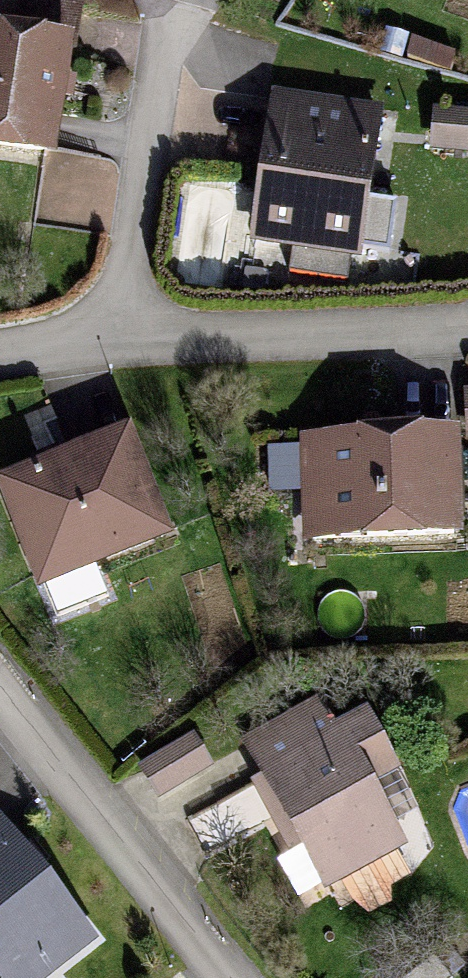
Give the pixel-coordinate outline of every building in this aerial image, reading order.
[(55,139),(72,26),(8,17),(0,16),(0,131),(55,139)] [(269,104),(247,252),(348,267),(370,119),(269,104)] [(431,124),(430,161),(467,162),(467,125),(431,124)] [(0,477),(0,486),(35,575),(164,524),(126,427),(0,477)] [(458,429),(299,437),(304,536),(464,527),(458,429)] [(318,703),(247,742),(328,890),(407,847),(393,821),(420,807),(366,708),(331,727),(318,703)] [(191,730),(139,764),(161,797),(213,763),(191,730)] [(96,937),(0,813),(0,977),(43,977),(96,937)]
